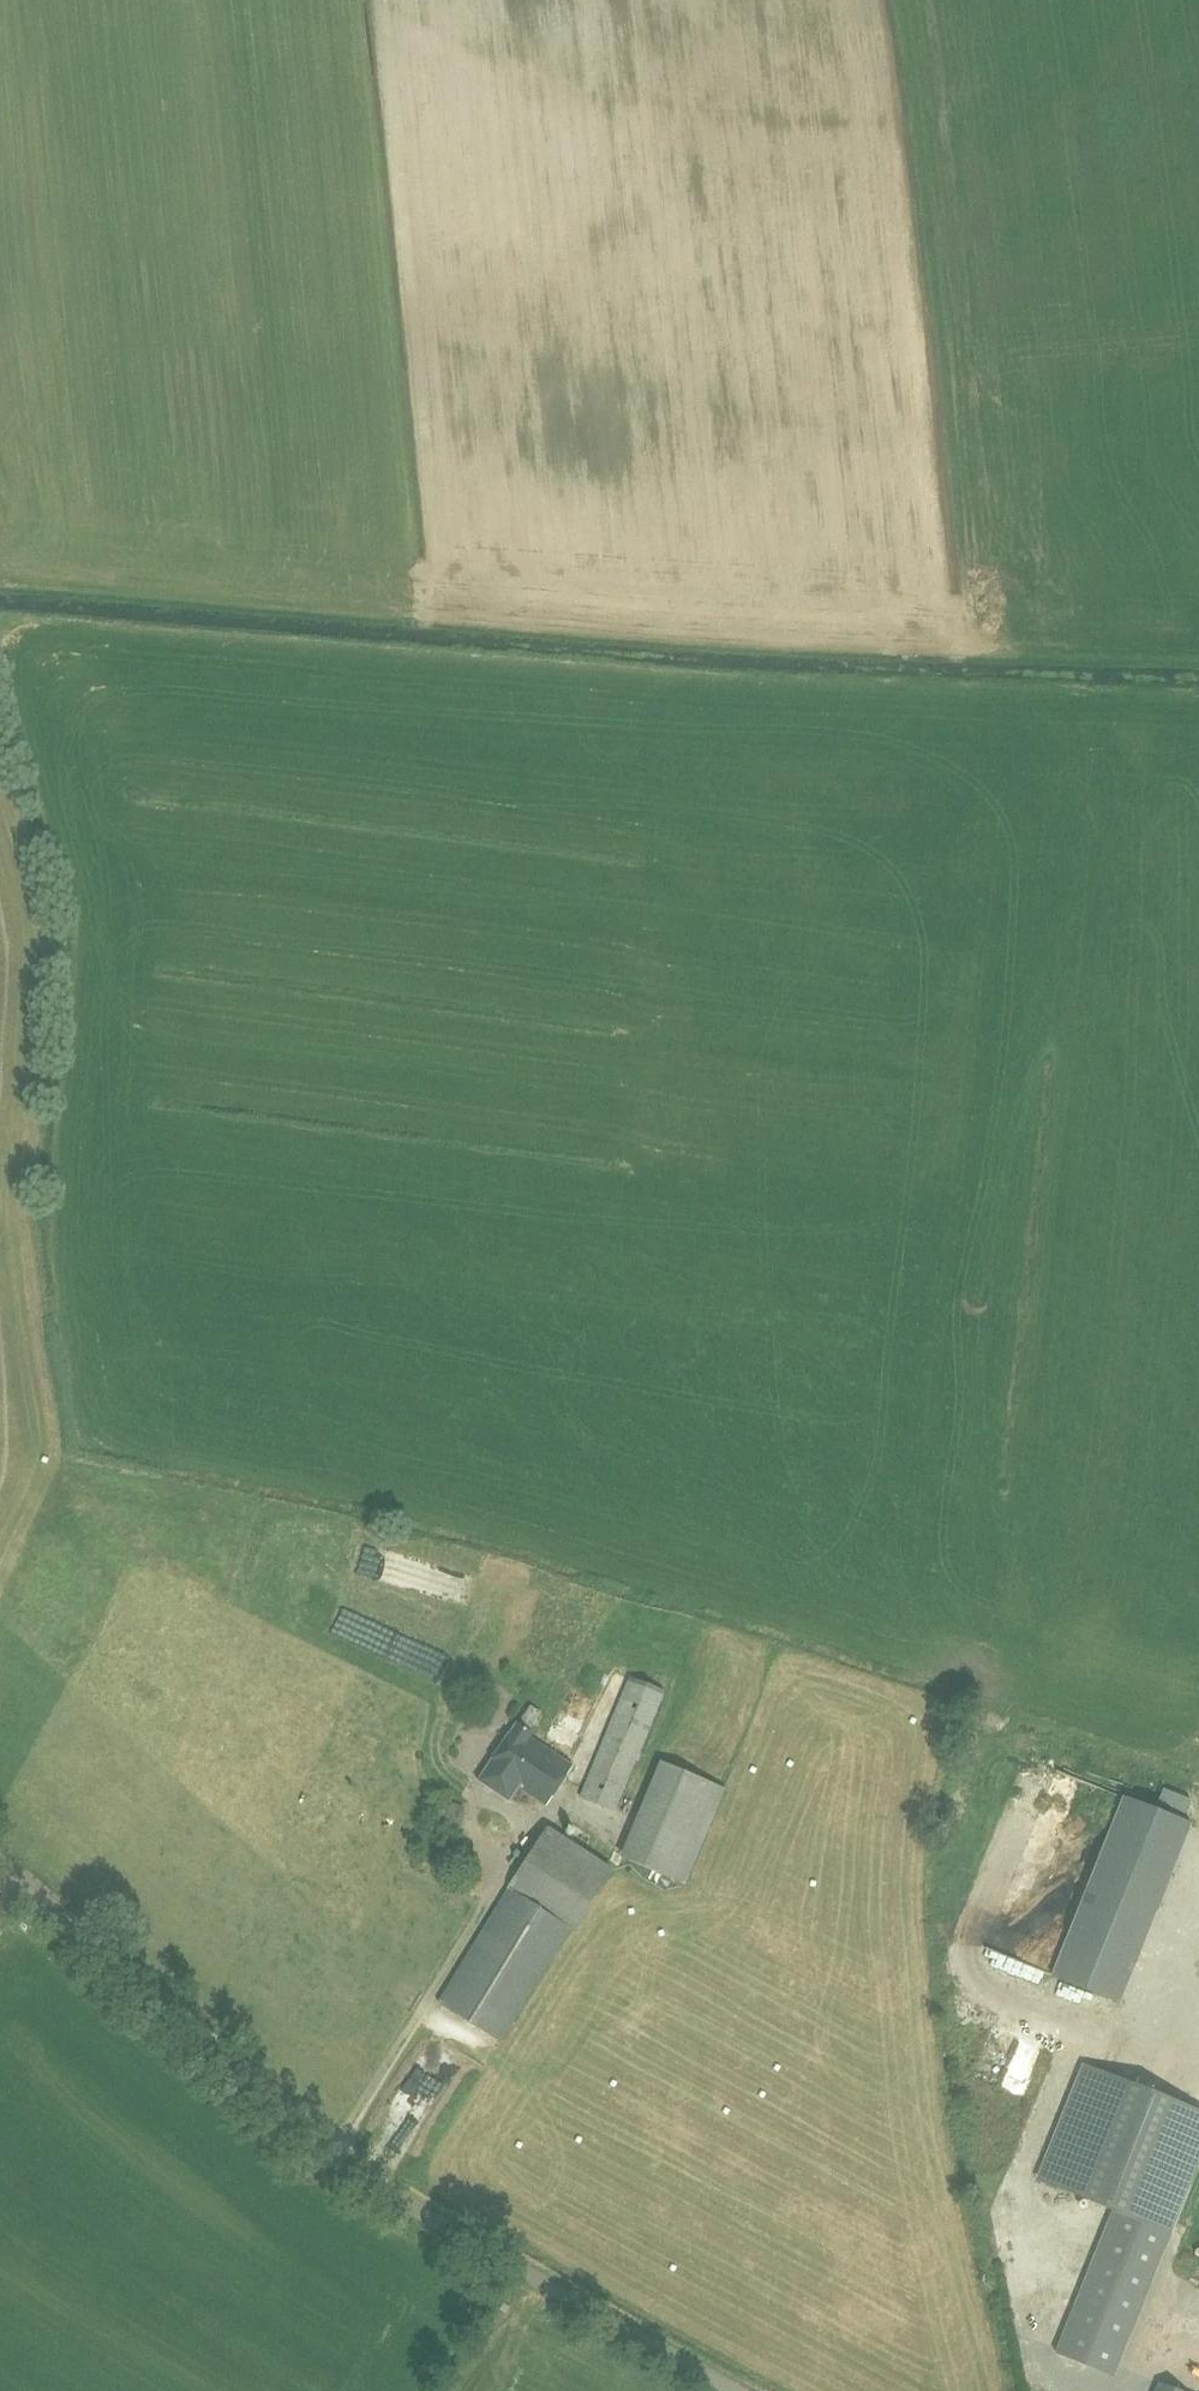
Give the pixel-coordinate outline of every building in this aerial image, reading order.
[(376,1557),(371,1574),(395,1580),(400,1564),(389,1562),(389,1561),(376,1557)] [(631,1676),(582,1797),(616,1811),(665,1690),(631,1676)] [(514,1781),(548,1803),(574,1762),(531,1734),(534,1730),(529,1727),(540,1709),(531,1703),(482,1779),(506,1794),(514,1781)] [(671,1765),(631,1861),(687,1884),(726,1788),(671,1765)] [(1122,1781),(1062,1966),(1128,1987),(1188,1803),(1122,1781)] [(465,1815),(463,1815),(466,1807),(447,1800),(445,1808),(437,1805),(426,1834),(454,1843),(465,1815)] [(511,1889),(571,1928),(573,1929),(612,1868),(547,1828),(509,1888),(511,1889)] [(500,2040),(571,1928),(511,1889),(440,2002),(500,2040)] [(440,2051),(412,2093),(437,2110),(465,2068),(440,2051)] [(1086,2065),(1040,2179),(1113,2209),(1057,2351),(1112,2374),(1198,2163),(1198,2110),(1086,2065)] [(1051,2331),(1055,2305),(1045,2304),(1041,2329),(1051,2331)] [(1159,2380),(1155,2390),(1186,2390),(1159,2380)]
